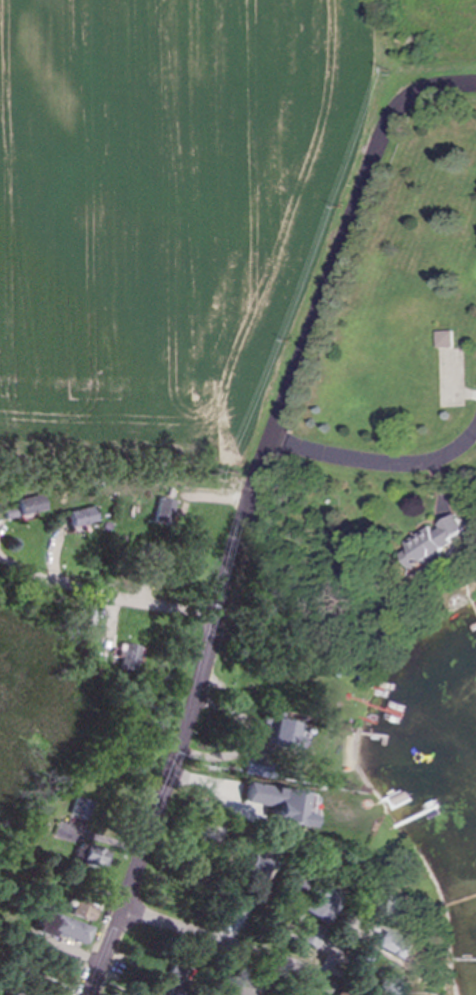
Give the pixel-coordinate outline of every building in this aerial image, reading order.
[(454,348),(454,331),(437,332),(438,348),(454,348)] [(17,499),(18,507),(5,509),(7,518),(45,511),(42,495),(17,499)] [(172,500),(157,497),(152,522),(167,525),(172,500)] [(71,528),(96,521),(92,505),(67,512),(71,528)] [(411,542),(415,549),(406,553),(414,568),(473,536),(461,514),(444,524),(411,542)] [(140,645),(124,643),(121,669),(137,671),(140,645)] [(302,724),(274,718),(269,746),(297,751),(302,724)] [(262,775),(264,761),(247,759),(245,774),(262,775)] [(307,792),(249,783),(246,802),(275,807),(273,821),(311,827),(313,815),(303,814),(307,792)] [(106,869),(110,851),(86,844),(81,863),(106,869)] [(269,859),(254,852),(242,875),(257,882),(269,859)] [(318,924),(337,894),(319,883),(311,896),(307,894),(297,910),(318,924)] [(374,905),(385,913),(386,911),(392,916),(402,902),(386,890),(374,905)] [(91,922),(97,907),(77,899),(71,913),(91,922)] [(89,927),(46,911),(43,921),(52,924),(49,932),(83,944),(89,927)] [(293,940),(308,948),(317,931),(302,923),(293,940)] [(409,967),(419,946),(376,927),(366,948),(409,967)] [(54,962),(73,969),(77,958),(58,951),(54,962)] [(343,971),(356,975),(363,956),(349,951),(343,971)] [(254,982),(231,973),(224,991),(234,994),(249,994),(254,982)] [(394,982),(373,982),(374,994),(395,994),(394,982)]
